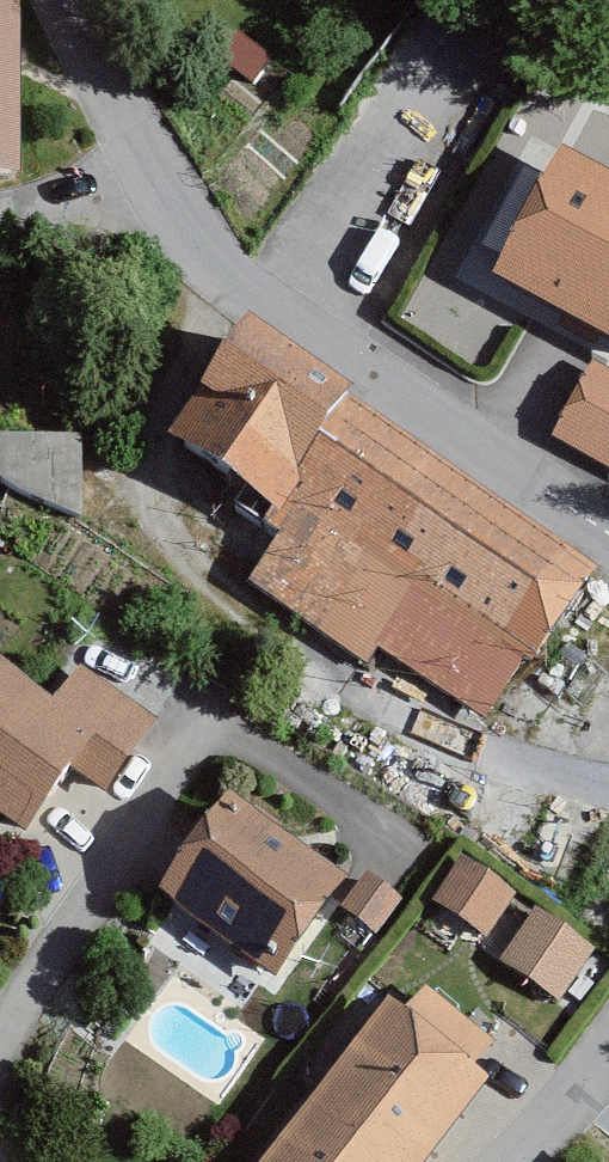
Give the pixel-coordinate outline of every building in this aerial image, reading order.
[(559,242),(477,379),(608,457),(608,271),(559,242)] [(420,269),(397,316),(468,351),(491,304),(420,269)] [(486,734),(594,575),(230,329),(158,435),(291,525),(256,578),(486,734)] [(0,493),(84,498),(88,434),(4,430),(0,493)] [(72,670),(43,713),(0,683),(0,828),(9,834),(54,769),(100,801),(153,725),(72,670)] [(340,893),(216,811),(153,906),(278,987),(340,893)] [(506,901),(459,863),(425,905),(472,943),(506,901)] [(585,952),(532,918),(499,969),(552,1003),(585,952)] [(378,1006),(265,1161),(423,1161),(482,1080),(378,1006)]
